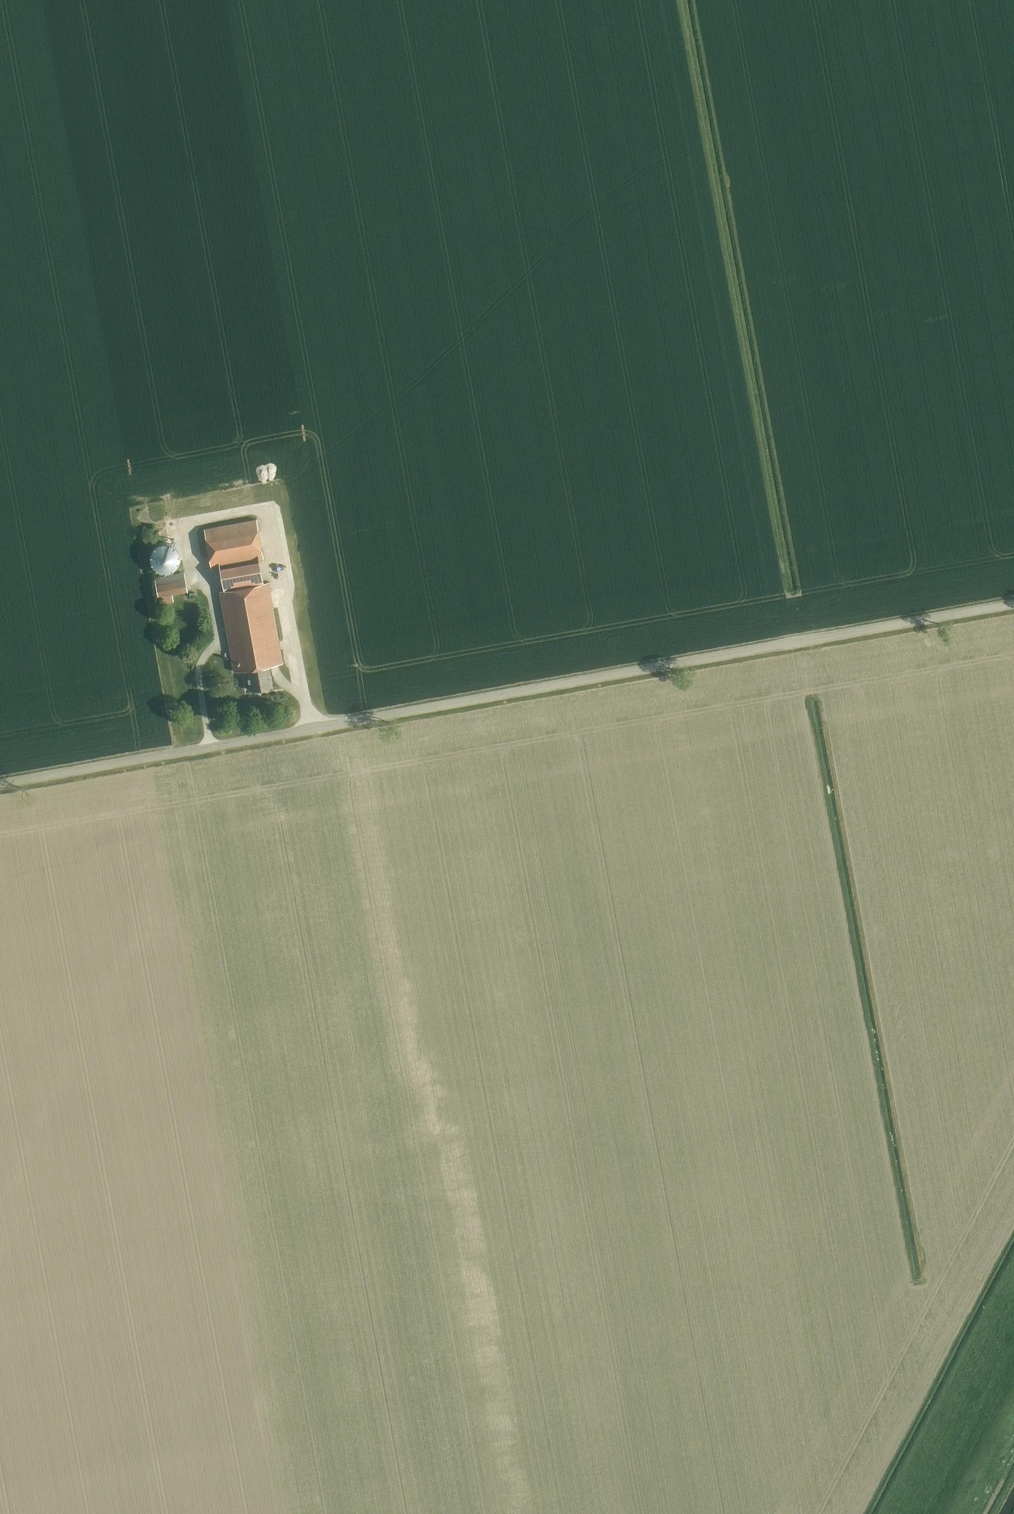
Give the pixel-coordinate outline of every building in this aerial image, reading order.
[(268,582),(264,583),(260,559),(263,559),(256,520),(206,529),(213,568),(221,566),(224,591),(220,592),(236,672),(247,670),(251,691),(274,686),(270,665),(284,663),(268,582)] [(160,562),(180,559),(178,546),(169,547),(168,541),(147,545),(149,556),(159,554),(160,562)] [(173,595),(188,592),(185,572),(156,577),(159,597),(164,596),(164,602),(174,601),(173,595)]
